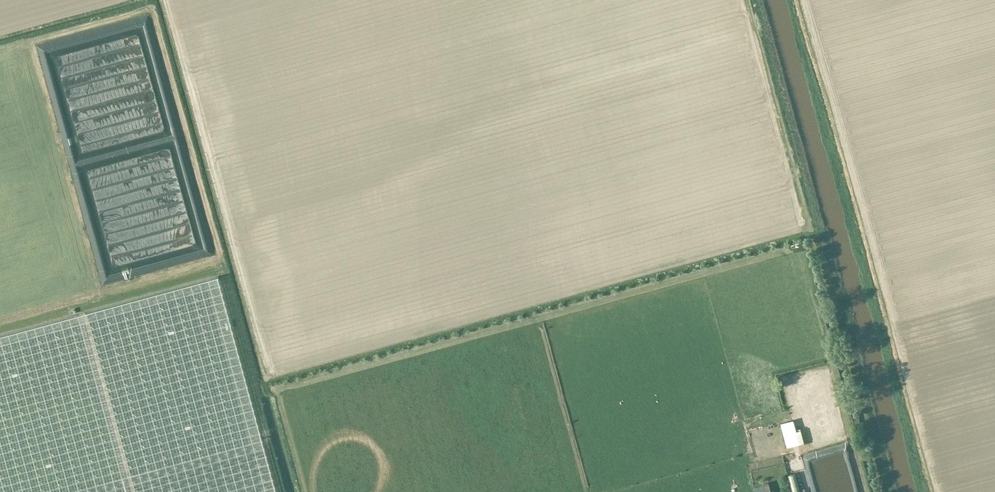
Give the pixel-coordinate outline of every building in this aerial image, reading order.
[(217,276),(0,335),(0,491),(64,491),(261,438),(260,435),(217,276)] [(261,438),(64,491),(275,491),(261,438)]
